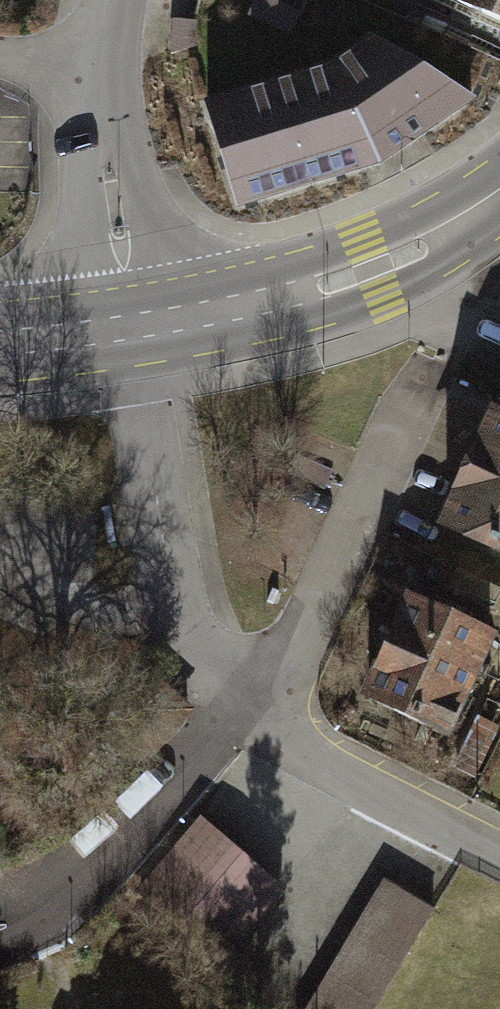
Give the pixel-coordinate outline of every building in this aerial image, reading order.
[(499,20),(499,0),(455,0),(499,20)] [(476,90),(368,26),(335,55),(201,91),(237,196),(379,154),(476,90)] [(489,412),(438,525),(499,552),(499,417),(489,412)] [(443,732),(488,636),(407,598),(362,694),(443,732)] [(280,889),(204,823),(143,892),(218,958),(280,889)] [(388,882),(311,1008),(372,1008),(433,909),(388,882)]
